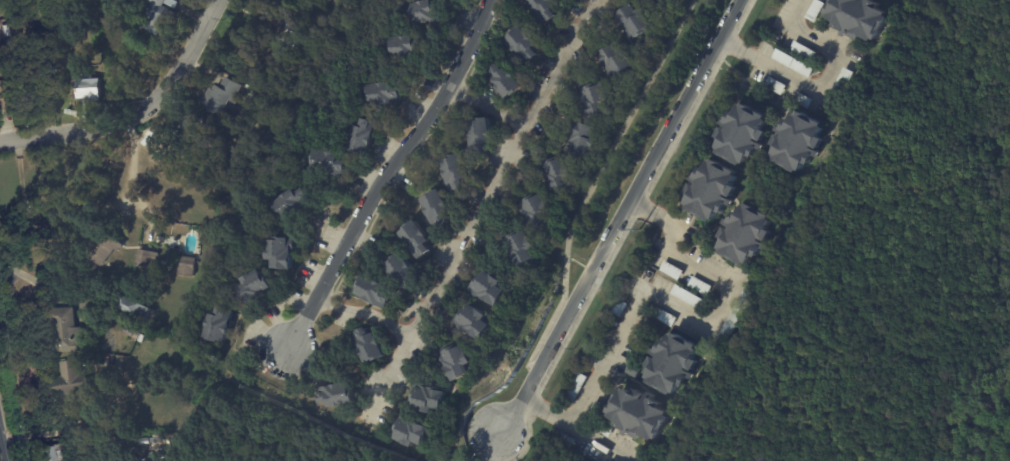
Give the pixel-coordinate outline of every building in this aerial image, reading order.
[(152,1),(153,0),(178,0),(183,3),(182,5),(180,9),(170,4),(169,7),(180,14),(173,27),(169,25),(162,37),(147,29),(149,26),(146,25),(158,4),(152,1)] [(532,2),(534,0),(558,0),(560,3),(564,8),(559,11),(564,18),(556,25),(555,23),(551,26),(550,26),(532,2)] [(804,18),(813,0),(816,0),(823,4),(823,5),(813,24),(804,18)] [(825,12),(831,0),(859,0),(862,1),(862,0),(870,0),(869,1),(877,5),(875,9),(884,14),(883,16),(885,17),(873,41),(870,39),(869,42),(859,37),(857,41),(848,36),(852,30),(850,30),(846,37),(841,35),(842,32),(833,27),(835,22),(827,18),(828,15),(825,12)] [(437,22),(431,23),(431,24),(423,26),(423,25),(414,27),(413,21),(411,21),(408,8),(432,2),(434,6),(441,5),(443,15),(436,17),(437,22)] [(282,11),(285,5),(291,9),(287,14),(282,11)] [(633,34),(631,31),(626,23),(623,17),(629,13),(629,14),(635,11),(635,10),(639,7),(644,15),(649,12),(659,29),(653,32),(654,34),(636,45),(632,39),(635,37),(633,34)] [(544,53),(547,57),(540,63),(537,60),(532,65),(513,43),(521,36),(520,34),(528,27),(545,47),(541,51),(544,53)] [(282,43),(289,31),(296,35),(290,47),(282,43)] [(425,52),(420,53),(420,59),(394,61),(394,57),(392,57),(391,41),(403,40),(403,39),(412,38),(412,39),(417,39),(417,43),(426,42),(427,52),(425,52)] [(816,54),(811,64),(788,51),(793,41),(816,54)] [(614,69),(613,67),(612,68),(607,59),(608,59),(604,53),(610,49),(611,50),(617,47),(616,46),(621,43),(625,51),(630,48),(640,65),(635,68),(636,71),(617,82),(614,75),(617,73),(614,69)] [(810,70),(812,71),(807,80),(770,59),(775,50),(810,70)] [(523,80),(532,91),(521,99),(519,97),(513,101),(493,75),(505,66),(511,73),(515,69),(523,80)] [(785,85),(779,95),(763,85),(768,76),(785,85)] [(86,101),(82,101),(82,78),(104,78),(104,104),(91,104),(91,101),(86,101)] [(242,86),(247,89),(237,106),(230,102),(221,118),(200,106),(205,97),(206,97),(211,89),(213,91),(216,85),(221,88),(226,78),(242,86)] [(13,109),(0,111),(0,83),(4,82),(9,81),(13,109)] [(51,98),(31,101),(31,102),(17,104),(15,90),(29,88),(29,85),(49,82),(51,98)] [(404,92),(405,100),(402,100),(402,104),(373,108),(372,102),(371,102),(370,88),(395,85),(396,91),(404,90),(404,92)] [(597,121),(593,110),(592,110),(590,105),(587,106),(581,88),(587,86),(589,91),(603,86),(604,89),(609,87),(609,86),(610,86),(617,105),(612,107),(615,115),(597,121)] [(811,99),(806,109),(792,101),(796,91),(811,99)] [(766,118),(764,120),(767,122),(762,131),(766,134),(761,143),(756,141),(755,143),(764,148),(762,153),(757,150),(752,159),(749,158),(744,167),(741,165),(740,168),(718,156),(719,153),(716,151),(721,141),(717,139),(722,130),(726,133),(728,129),(722,126),(724,122),(726,123),(732,113),(735,115),(739,107),(742,108),(744,105),(766,118)] [(821,123),(820,126),(822,127),(817,137),(821,139),(816,149),(810,146),(809,148),(818,152),(816,157),(811,155),(806,165),(802,163),(798,171),(796,170),(793,174),(771,162),(773,157),(770,155),(774,148),(770,146),(776,134),(781,137),(782,135),(778,133),(779,131),(776,130),(778,125),(781,126),(785,117),(790,120),(794,111),(797,113),(799,110),(821,123)] [(188,152),(176,145),(180,140),(178,138),(192,114),(206,122),(203,127),(208,131),(195,152),(190,149),(188,152)] [(379,128),(376,138),(377,139),(375,148),(374,148),(371,157),(352,152),(359,128),(363,129),(366,121),(380,125),(379,128)] [(498,140),(499,146),(494,147),(494,155),(486,156),(486,154),(478,155),(475,125),(484,124),(483,122),(497,121),(498,140)] [(595,157),(575,149),(577,143),(575,142),(576,139),(575,138),(581,123),(582,124),(583,121),(592,125),(591,126),(601,129),(598,138),(603,140),(599,151),(598,150),(595,157)] [(273,138),(269,144),(261,138),(265,133),(273,138)] [(346,177),(346,179),(317,173),(318,168),(317,168),(320,153),(331,155),(331,154),(340,156),(339,157),(345,158),(344,163),(351,164),(349,173),(348,173),(348,175),(347,174),(346,177)] [(447,181),(447,178),(449,177),(445,162),(455,160),(454,158),(465,155),(472,180),(467,181),(469,190),(459,192),(458,190),(453,191),(450,182),(448,182),(447,181)] [(579,187),(563,196),(551,173),(548,174),(543,165),(549,163),(551,166),(564,159),(566,162),(573,159),(582,176),(576,179),(579,187)] [(735,173),(734,175),(737,177),(732,186),(737,189),(731,198),(725,195),(724,197),(735,203),(732,208),(727,205),(721,214),(719,212),(713,221),(711,220),(709,222),(687,210),(689,207),(686,205),(691,197),(687,194),(692,184),(696,187),(698,184),(692,181),(694,176),(696,176),(701,167),(705,170),(710,162),(712,163),(713,160),(735,173)] [(432,217),(425,200),(437,195),(436,192),(443,189),(454,214),(449,216),(452,223),(444,227),(443,225),(442,226),(442,225),(436,227),(432,217)] [(304,213),(291,223),(288,219),(286,220),(278,208),(298,192),(302,197),(308,192),(314,200),(313,200),(316,204),(304,213)] [(543,234),(539,225),(537,226),(532,217),(530,219),(520,202),(527,198),(529,203),(540,196),(542,199),(549,195),(554,204),(555,203),(560,213),(555,216),(560,224),(543,234)] [(241,201),(253,206),(246,220),(235,215),(241,201)] [(769,217),(767,220),(770,221),(765,230),(770,233),(764,242),(759,239),(758,241),(767,246),(765,251),(760,249),(754,258),(751,257),(746,265),(744,263),(742,266),(720,254),(722,251),(719,249),(724,240),(720,238),(725,229),(730,231),(731,228),(725,225),(727,220),(729,221),(734,212),(738,214),(743,206),(745,207),(746,204),(769,217)] [(414,253),(401,234),(412,227),(411,226),(417,221),(432,242),(428,245),(433,252),(426,257),(425,256),(423,257),(421,254),(417,257),(414,253)] [(544,260),(527,269),(522,261),(521,262),(514,250),(512,252),(503,237),(510,233),(514,239),(523,234),(524,238),(534,232),(544,249),(539,252),(544,260)] [(127,247),(122,253),(119,251),(106,268),(103,266),(98,272),(88,264),(93,258),(87,253),(103,235),(107,238),(111,233),(128,246),(127,247)] [(299,250),(298,271),(278,269),(279,260),(274,260),(274,241),(281,242),(281,238),(291,239),(291,233),(300,233),(299,250)] [(152,252),(160,254),(156,271),(137,266),(141,250),(152,252)] [(400,282),(390,269),(397,264),(395,262),(406,255),(421,276),(417,279),(421,286),(413,291),(410,288),(406,291),(400,282)] [(197,263),(195,278),(179,276),(182,257),(198,260),(197,263)] [(678,279),(677,280),(659,271),(662,265),(661,265),(663,261),(682,271),(678,279)] [(275,286),(276,287),(266,293),(267,295),(264,297),(264,298),(250,306),(241,289),(248,285),(246,280),(264,271),(266,275),(269,274),(275,286)] [(492,274),(508,284),(506,288),(513,293),(502,309),(485,298),(484,300),(470,291),(474,284),(478,286),(483,277),(484,278),(488,273),(491,275),(492,274)] [(710,287),(705,296),(687,285),(692,276),(710,287)] [(390,289),(388,294),(395,297),(391,307),(388,305),(386,309),(376,304),(376,305),(366,300),(366,299),(360,296),(363,291),(362,290),(368,277),(386,286),(390,289)] [(697,308),(697,309),(669,293),(674,284),(702,300),(697,308)] [(154,309),(148,321),(119,307),(125,295),(154,309)] [(620,317),(619,318),(610,313),(617,299),(627,304),(620,317)] [(486,343),(469,330),(467,332),(453,321),(458,315),(464,319),(471,310),(474,312),(478,306),(494,318),(491,322),(498,327),(486,343)] [(658,308),(675,318),(670,327),(652,317),(657,307),(658,308)] [(76,312),(77,328),(84,328),(85,351),(52,352),(52,333),(58,332),(58,323),(51,323),(51,309),(76,308),(76,312)] [(234,319),(232,326),(233,326),(231,335),(230,335),(228,343),(221,341),(221,343),(211,341),(211,339),(209,338),(211,328),(210,328),(212,320),(213,320),(214,315),(220,317),(222,309),(236,312),(234,319)] [(177,318),(181,320),(176,331),(172,329),(177,318)] [(129,328),(137,332),(138,332),(142,333),(139,339),(126,334),(129,328)] [(389,359),(379,364),(378,363),(375,364),(375,363),(372,365),(371,364),(370,365),(361,349),(362,348),(359,344),(361,343),(357,335),(362,332),(363,333),(370,329),(374,337),(378,335),(385,348),(384,348),(389,359)] [(145,343),(140,341),(143,333),(148,335),(145,343)] [(697,346),(696,350),(698,351),(693,360),(697,363),(692,372),(686,369),(685,371),(694,376),(692,381),(687,378),(682,388),(678,386),(674,394),(672,393),(669,397),(647,385),(649,380),(646,378),(649,371),(646,370),(652,358),(657,360),(658,358),(654,356),(655,355),(652,353),(654,348),(657,350),(661,341),(666,343),(670,335),(673,337),(675,334),(697,346)] [(461,382),(458,375),(457,376),(452,366),(449,368),(440,348),(447,345),(450,353),(457,349),(460,347),(461,350),(470,346),(473,352),(474,352),(479,364),(474,366),(477,375),(461,382)] [(591,368),(582,363),(590,349),(599,354),(591,368)] [(82,361),(83,373),(89,372),(93,391),(56,397),(53,378),(64,377),(62,362),(81,359),(82,361)] [(631,363),(641,368),(635,379),(624,373),(630,362),(631,363)] [(571,405),(571,406),(562,401),(577,372),(586,377),(571,405)] [(447,415),(438,413),(437,419),(418,415),(420,407),(415,406),(418,391),(416,390),(417,384),(428,387),(427,390),(451,396),(447,415)] [(336,409),(336,404),(326,405),(325,389),(338,388),(338,387),(349,386),(349,387),(358,387),(358,392),(361,392),(362,406),(355,407),(355,408),(350,408),(350,409),(342,409),(336,409)] [(644,392),(645,392),(642,398),(645,400),(650,390),(655,393),(652,399),(660,403),(658,408),(667,412),(666,415),(668,416),(656,439),(653,437),(651,441),(642,436),(640,440),(631,434),(634,430),(631,428),(627,435),(624,433),(625,431),(615,425),(618,421),(609,416),(611,413),(607,411),(620,388),(623,390),(625,387),(633,392),(636,387),(644,392)] [(603,406),(593,425),(584,420),(594,401),(603,406)] [(415,419),(414,422),(427,427),(427,428),(438,433),(433,447),(431,447),(430,450),(421,446),(419,451),(408,447),(409,447),(404,445),(404,444),(401,443),(404,437),(399,436),(404,423),(402,423),(406,415),(415,419)] [(612,429),(606,438),(593,429),(599,420),(612,429)] [(72,437),(71,424),(92,423),(93,436),(72,437)] [(574,441),(568,450),(550,439),(556,430),(574,441)] [(143,445),(143,439),(156,438),(156,435),(181,433),(181,439),(161,441),(161,439),(156,439),(157,444),(143,445)] [(67,459),(60,460),(40,460),(37,451),(53,447),(52,446),(63,443),(67,459)]
